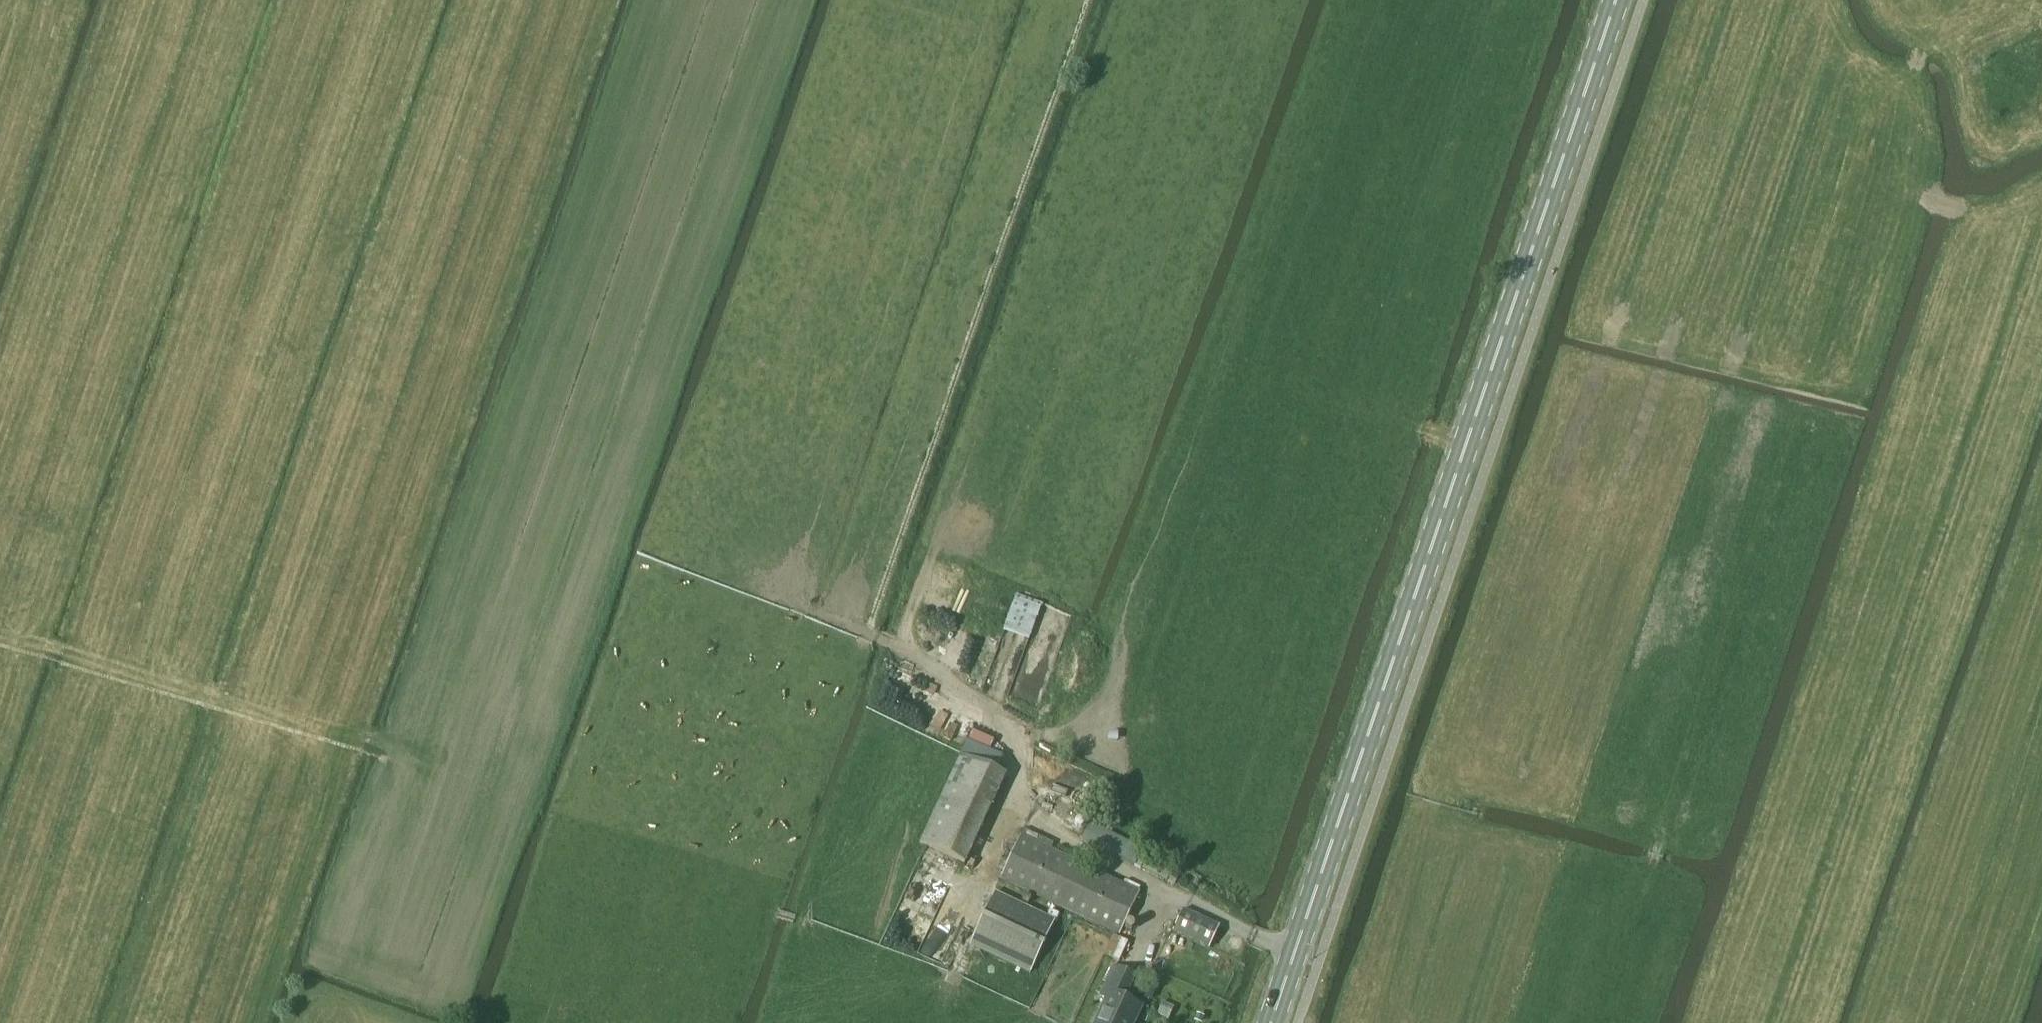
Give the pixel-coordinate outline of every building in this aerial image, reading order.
[(964,864),(1005,775),(960,754),(918,843),(964,864)] [(1118,935),(1138,892),(1019,836),(999,879),(1118,935)] [(1054,921),(995,893),(969,946),(1029,974),(1054,921)] [(1208,948),(1218,926),(1181,909),(1171,931),(1208,948)] [(1141,1007),(1123,999),(1134,976),(1112,966),(1099,996),(1104,999),(1093,1022),(1134,1022),(1141,1007)]
